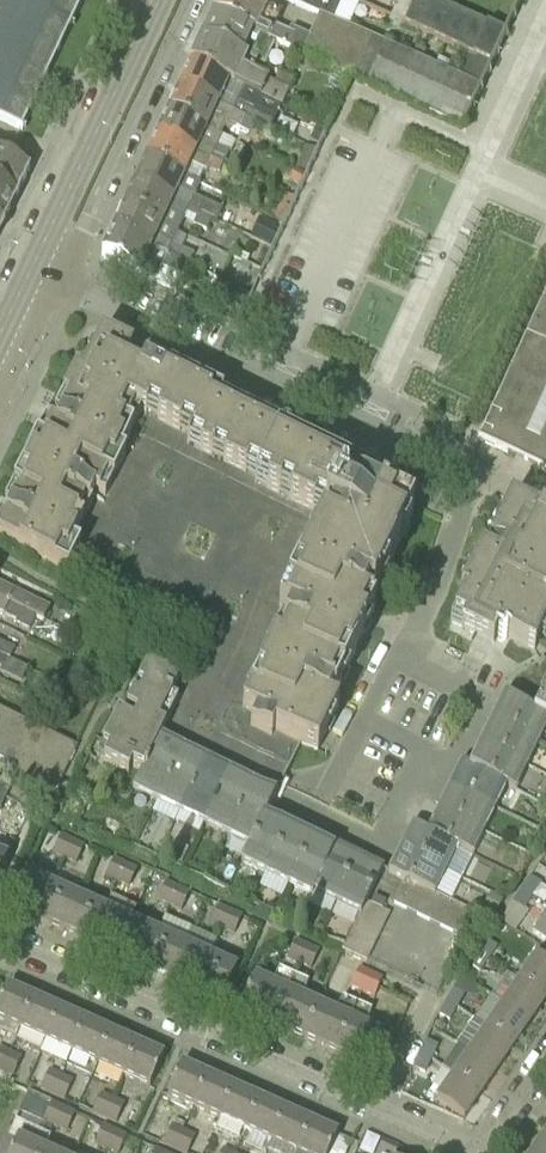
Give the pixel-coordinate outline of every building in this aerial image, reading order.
[(21,131),(83,0),(0,0),(0,121),(21,131)] [(263,7),(267,0),(221,0),(214,15),(273,43),(350,79),(351,80),(462,129),(463,130),(464,131),(465,130),(466,130),(465,129),(464,128),(472,110),(473,110),(474,110),(475,110),(474,109),(473,108),(480,92),(481,92),(482,92),(483,92),(482,91),(482,90),(481,90),(482,88),(333,21),(333,23),(319,16),(309,39),(290,30),(289,34),(272,27),(269,33),(259,29),(268,9),(263,7)] [(319,16),(333,23),(333,21),(343,0),(281,0),(319,16)] [(395,8),(390,19),(490,64),(504,34),(428,0),(377,0),(395,8)] [(202,40),(248,60),(262,67),(273,43),(214,15),(202,40)] [(191,65),(244,90),(282,108),(289,91),(243,71),(248,60),(202,40),(191,65)] [(180,89),(254,123),(260,126),(264,117),(238,104),(244,90),(191,65),(180,89)] [(248,135),(254,123),(180,89),(170,111),(220,135),(225,125),(248,135)] [(169,113),(157,137),(222,167),(223,168),(229,155),(215,147),(220,135),(170,111),(169,113)] [(227,184),(232,172),(157,137),(146,160),(185,178),(191,166),(227,184)] [(17,195),(29,171),(26,169),(7,159),(0,154),(0,186),(17,195)] [(138,177),(135,183),(211,219),(215,221),(220,209),(194,197),(200,186),(200,185),(198,184),(185,178),(146,160),(138,177)] [(135,183),(124,208),(178,233),(183,221),(206,232),(211,219),(135,183)] [(16,197),(0,188),(0,229),(16,197)] [(124,208),(113,231),(178,261),(190,267),(195,255),(172,245),(178,233),(124,208)] [(113,231),(101,255),(105,257),(104,259),(111,262),(112,260),(127,268),(126,269),(133,273),(134,271),(156,282),(163,270),(184,280),(186,274),(190,267),(178,261),(113,231)] [(536,314),(478,440),(545,474),(545,291),(536,314)] [(73,543),(93,503),(91,501),(95,492),(106,497),(126,454),(123,452),(142,414),(147,416),(191,437),(187,445),(257,479),(255,484),(332,522),(327,532),(322,529),(281,612),(283,613),(277,625),(282,628),(243,708),(256,715),(251,726),(272,737),(275,731),(317,752),(338,710),(328,704),(332,695),(335,696),(355,654),(354,653),(374,613),(363,607),(367,599),(372,601),(412,516),(380,501),(378,505),(369,501),(376,486),(357,476),(357,475),(285,440),(287,436),(220,402),(222,397),(168,371),(169,368),(151,359),(103,335),(83,376),(76,373),(56,415),(47,410),(41,422),(45,424),(5,505),(1,503),(0,504),(0,539),(19,548),(69,573),(81,547),(73,543)] [(510,500),(489,543),(493,545),(489,554),(481,550),(459,592),(464,594),(449,624),(492,644),(497,632),(533,651),(545,624),(545,518),(510,500)] [(44,621),(50,610),(0,585),(0,600),(38,618),(44,621)] [(16,623),(14,625),(30,633),(38,618),(0,600),(0,615),(16,623)] [(6,659),(9,661),(14,650),(0,644),(0,657),(6,659)] [(159,737),(161,738),(183,692),(176,689),(179,683),(147,668),(138,687),(143,689),(138,700),(133,697),(122,719),(118,717),(97,759),(128,774),(132,767),(142,772),(159,737)] [(545,720),(545,687),(533,713),(545,720)] [(545,730),(545,720),(533,713),(504,699),(492,722),(539,745),(545,730)] [(51,801),(77,748),(0,711),(0,776),(51,801)] [(527,769),(539,745),(492,722),(481,746),(527,769)] [(133,791),(157,803),(183,748),(161,738),(159,737),(142,772),(133,791)] [(469,768),(507,788),(515,792),(527,769),(481,746),(469,768)] [(157,803),(180,814),(206,760),(183,748),(157,803)] [(199,833),(203,826),(229,771),(206,760),(180,814),(197,823),(194,830),(199,833)] [(496,811),(507,788),(469,768),(460,764),(449,788),(496,811)] [(203,826),(226,837),(252,782),(229,771),(203,826)] [(6,797),(12,785),(0,779),(0,794),(6,797)] [(248,848),(265,817),(277,794),(252,782),(226,837),(248,848)] [(438,812),(484,834),(496,811),(449,788),(438,812)] [(427,833),(458,850),(472,858),(484,834),(438,812),(427,833)] [(241,863),(265,875),(288,828),(265,817),(248,848),(241,863)] [(447,872),(458,850),(427,833),(412,826),(400,849),(447,872)] [(265,875),(289,886),(311,840),(288,828),(265,875)] [(52,855),(64,861),(73,841),(61,835),(52,855)] [(312,898),(314,894),(334,851),(311,840),(289,886),(312,898)] [(74,865),(76,866),(85,846),(73,841),(64,861),(63,865),(72,868),(74,865)] [(314,894),(337,905),(360,858),(336,847),(334,851),(314,894)] [(447,872),(400,849),(388,873),(405,881),(417,887),(429,892),(436,895),(447,872)] [(360,858),(337,905),(358,915),(361,917),(367,905),(384,870),(360,858)] [(105,879),(117,884),(126,864),(114,859),(105,879)] [(117,884),(129,889),(138,869),(126,864),(117,884)] [(10,909),(36,920),(55,878),(49,875),(45,882),(26,873),(10,909)] [(522,890),(533,897),(541,885),(530,877),(522,890)] [(36,920),(63,932),(80,897),(83,890),(55,878),(36,920)] [(405,910),(417,887),(405,881),(393,904),(405,910)] [(157,902),(169,907),(178,887),(166,882),(157,902)] [(169,907),(181,913),(190,893),(178,887),(169,907)] [(417,887),(405,910),(417,916),(429,892),(417,887)] [(517,934),(531,914),(524,910),(533,897),(522,890),(499,922),(517,934)] [(429,892),(417,916),(428,922),(440,897),(436,895),(429,892)] [(63,932),(89,944),(108,902),(94,896),(91,902),(80,897),(63,932)] [(440,897),(428,922),(440,928),(452,903),(440,897)] [(89,944),(116,956),(132,921),(135,914),(108,902),(89,944)] [(452,903),(440,928),(452,933),(464,909),(452,903)] [(209,925),(222,931),(231,911),(218,905),(209,925)] [(361,917),(384,927),(389,916),(367,905),(361,917)] [(464,909),(452,933),(464,939),(476,915),(464,909)] [(222,931),(234,936),(243,916),(231,911),(222,931)] [(353,927),(378,939),(384,927),(361,917),(358,915),(353,927)] [(167,917),(164,927),(212,946),(216,936),(167,917)] [(116,956),(142,968),(158,932),(132,921),(116,956)] [(347,939),(372,951),(378,939),(353,927),(347,939)] [(142,968),(169,979),(184,944),(158,932),(142,968)] [(372,951),(347,939),(341,951),(366,963),(372,951)] [(296,940),(291,950),(287,960),(299,966),(303,955),(308,945),(296,940)] [(478,954),(489,961),(497,948),(486,941),(478,954)] [(169,979),(195,991),(211,956),(184,944),(169,979)] [(299,966),(311,971),(316,961),(320,951),(308,945),(303,955),(299,966)] [(469,966),(480,974),(489,961),(478,954),(469,966)] [(211,956),(195,991),(221,1003),(237,968),(211,956)] [(545,999),(545,964),(536,957),(520,981),(545,999)] [(350,988),(362,994),(367,984),(371,974),(359,968),(355,978),(350,988)] [(240,1010),(272,1024),(293,978),(279,971),(273,984),(255,976),(240,1010)] [(362,994),(374,999),(378,989),(383,979),(371,974),(367,984),(362,994)] [(272,1024),(304,1039),(320,1005),(302,997),(308,984),(293,978),(272,1024)] [(531,1024),(545,1002),(545,999),(520,981),(503,1005),(531,1024)] [(19,1031),(34,1001),(7,989),(0,1004),(0,1034),(15,1040),(19,1031)] [(446,1003),(457,1009),(465,996),(454,989),(446,1003)] [(304,1039),(337,1053),(357,1006),(342,999),(337,1012),(320,1005),(304,1039)] [(19,1031),(45,1043),(60,1012),(34,1001),(19,1031)] [(438,1016),(450,1022),(457,1009),(446,1003),(438,1016)] [(486,1029),(514,1048),(531,1024),(503,1005),(486,1029)] [(357,1006),(337,1053),(369,1067),(384,1033),(366,1025),(371,1012),(357,1006)] [(45,1043),(71,1054),(85,1023),(60,1012),(45,1043)] [(71,1054),(96,1066),(111,1035),(85,1023),(71,1054)] [(470,1053),(498,1072),(514,1048),(486,1029),(470,1053)] [(96,1066),(123,1078),(137,1047),(111,1035),(96,1066)] [(420,1056),(432,1061),(438,1047),(426,1042),(420,1056)] [(137,1047),(123,1078),(149,1089),(163,1058),(137,1047)] [(10,1053),(0,1049),(0,1074),(10,1053)] [(13,1079),(22,1058),(10,1053),(0,1074),(0,1081),(7,1084),(10,1077),(13,1079)] [(453,1077),(481,1096),(498,1072),(470,1053),(453,1077)] [(413,1070),(425,1075),(432,1061),(420,1056),(413,1070)] [(167,1098),(193,1109),(207,1078),(181,1066),(167,1098)] [(40,1091),(52,1097),(61,1076),(49,1071),(40,1091)] [(52,1097),(64,1102),(73,1082),(61,1076),(52,1097)] [(481,1096),(453,1077),(437,1101),(464,1120),(481,1096)] [(193,1109),(219,1121),(233,1090),(207,1078),(193,1109)] [(219,1121),(245,1133),(259,1101),(233,1090),(219,1121)] [(92,1114),(104,1119),(112,1099),(100,1094),(92,1114)] [(104,1119),(116,1124),(125,1105),(112,1099),(104,1119)] [(245,1133),(271,1144),(285,1113),(259,1101),(245,1133)] [(43,1123),(55,1128),(64,1108),(52,1102),(43,1123)] [(55,1128),(67,1133),(76,1113),(64,1108),(55,1128)] [(290,1152),(298,1152),(311,1125),(285,1113),(271,1144),(290,1152)] [(94,1146),(106,1151),(115,1131),(103,1125),(94,1146)] [(298,1152),(330,1152),(337,1136),(311,1125),(298,1152)] [(163,1147),(175,1152),(184,1131),(172,1126),(163,1147)] [(0,1148),(0,1152),(12,1152),(18,1138),(20,1135),(8,1130),(0,1148)] [(110,1152),(119,1152),(127,1136),(115,1131),(106,1151),(110,1152)] [(176,1152),(189,1152),(196,1136),(184,1131),(175,1152),(176,1152)] [(44,1150),(18,1138),(12,1152),(43,1152),(44,1150)] [(544,1138),(533,1152),(545,1152),(545,1139),(544,1138)]
